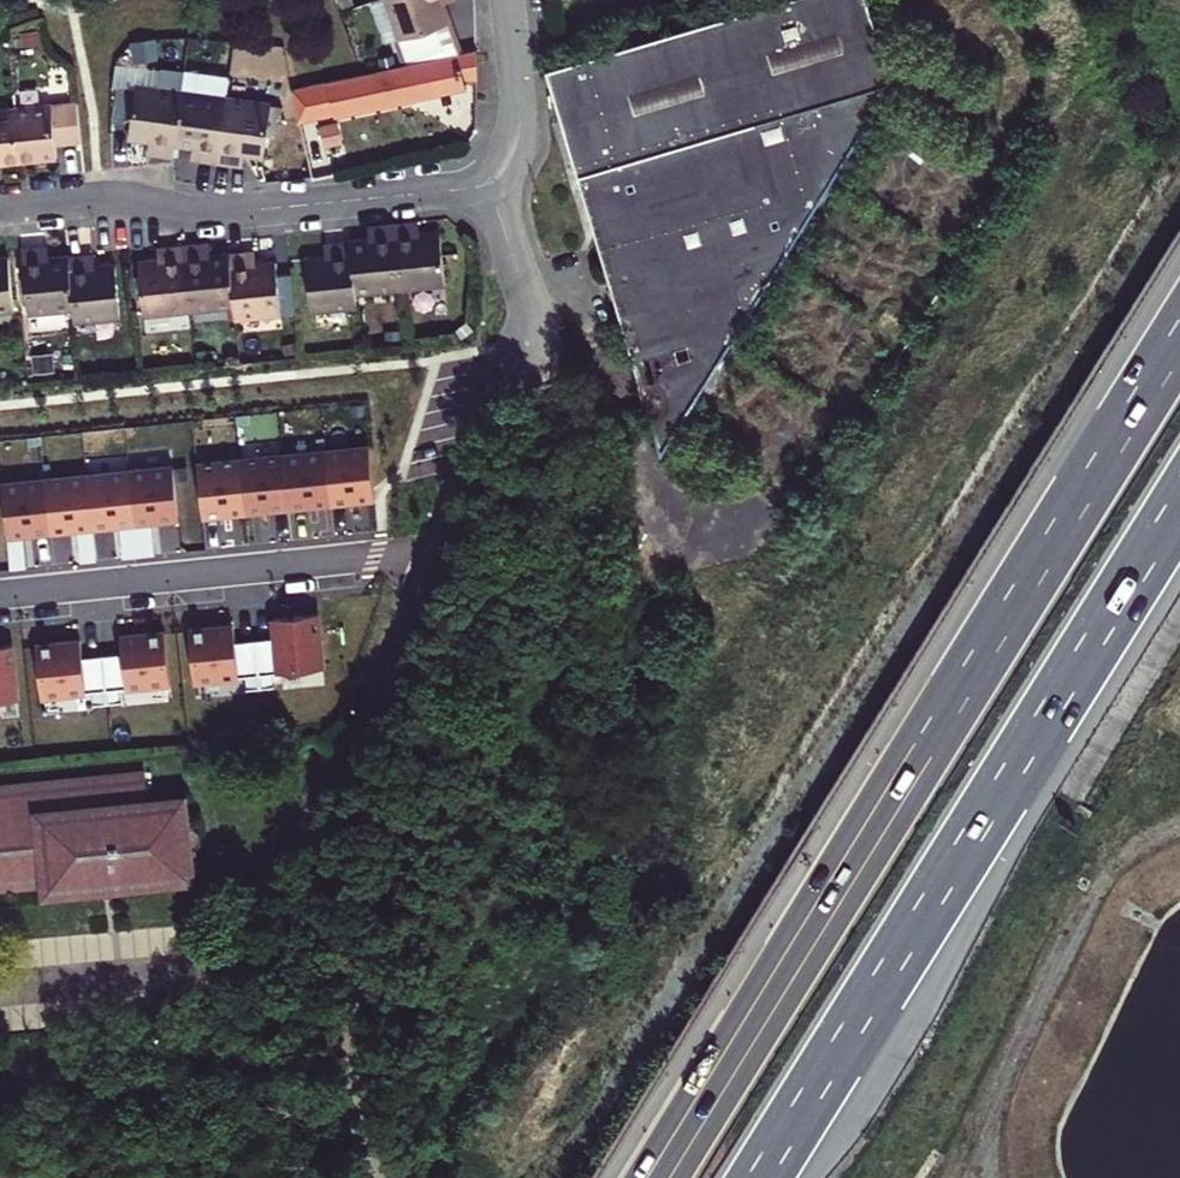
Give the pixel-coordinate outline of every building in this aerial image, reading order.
[(407,66),(461,53),(444,3),(443,0),(385,0),(407,66)] [(690,408),(892,82),(867,0),(782,0),(547,69),(651,420),(690,408)] [(407,66),(289,91),(297,121),(334,114),(334,116),(466,88),(465,80),(478,80),(477,50),(461,53),(407,66)] [(136,89),(131,121),(129,140),(149,141),(158,143),(157,156),(172,158),(174,145),(181,92),(183,74),(161,71),(159,89),(136,86),(136,89)] [(136,89),(128,88),(124,120),(131,121),(136,89)] [(226,98),(181,92),(174,145),(194,147),(203,149),(201,162),(217,164),(226,98)] [(226,98),(217,164),(233,166),(235,153),(244,155),(264,157),(267,134),(271,104),(226,98)] [(15,109),(20,162),(57,158),(56,145),(81,143),(77,103),(15,109)] [(271,104),(267,134),(276,135),(280,105),(271,104)] [(20,162),(15,109),(0,110),(0,164),(20,162)] [(337,122),(317,125),(320,147),(340,144),(337,122)] [(158,143),(149,141),(147,154),(157,156),(158,143)] [(194,147),(192,160),(201,162),(203,149),(194,147)] [(235,153),(233,166),(242,167),(244,155),(235,153)] [(411,235),(409,222),(393,224),(400,290),(445,285),(440,232),(420,234),(411,235)] [(409,222),(411,235),(420,234),(418,222),(409,222)] [(393,224),(377,226),(378,238),(369,239),(350,241),(355,294),(400,290),(393,224)] [(377,226),(368,226),(369,239),(378,238),(377,226)] [(326,256),(306,258),(311,311),(356,307),(355,294),(350,241),(333,242),(335,255),(326,256)] [(333,242),(324,244),(326,256),(335,255),(333,242)] [(183,245),(190,311),(234,306),(229,253),(209,255),(200,256),(199,243),(183,245)] [(199,243),(200,256),(209,255),(208,243),(199,243)] [(159,260),(139,263),(144,316),(190,311),(183,245),(166,247),(168,259),(159,260)] [(39,259),(48,259),(47,246),(38,247),(39,259)] [(39,259),(38,247),(21,249),(28,315),(74,310),(68,257),(48,259),(39,259)] [(158,248),(159,260),(168,259),(166,247),(158,248)] [(229,253),(234,306),(236,319),(281,315),(275,261),(255,263),(246,264),(245,251),(229,253)] [(245,251),(246,264),(255,263),(254,251),(245,251)] [(95,267),(94,254),(85,255),(86,267),(95,267)] [(86,267),(85,255),(68,257),(74,310),(75,322),(120,318),(115,265),(95,267),(86,267)] [(14,311),(9,257),(0,259),(0,313),(14,311)] [(375,497),(370,446),(326,450),(332,502),(375,497)] [(332,502),(326,450),(284,455),(289,506),(332,502)] [(284,455),(241,459),(247,511),(289,506),(284,455)] [(198,463),(203,515),(247,511),(241,459),(198,463)] [(131,470),(136,522),(179,518),(174,466),(131,470)] [(136,522),(131,470),(88,475),(93,527),(136,522)] [(93,527),(88,475),(46,479),(51,531),(93,527)] [(51,531),(46,479),(2,484),(7,535),(51,531)] [(275,636),(255,638),(259,673),(273,672),(323,666),(318,612),(273,616),(275,636)] [(189,628),(195,680),(245,675),(259,673),(255,638),(236,640),(234,623),(189,628)] [(170,682),(165,631),(121,635),(122,652),(103,654),(106,689),(120,688),(170,682)] [(81,640),(37,644),(42,696),(93,690),(106,689),(103,654),(83,656),(81,640)] [(17,698),(12,643),(0,645),(0,700),(17,698)] [(259,673),(261,686),(274,685),(273,672),(259,673)] [(247,688),(261,686),(259,673),(245,675),(247,688)] [(106,689),(108,702),(121,701),(120,688),(106,689)] [(94,704),(108,702),(106,689),(93,690),(94,704)] [(192,881),(184,799),(148,802),(145,773),(0,787),(0,889),(44,884),(45,896),(192,881)]
